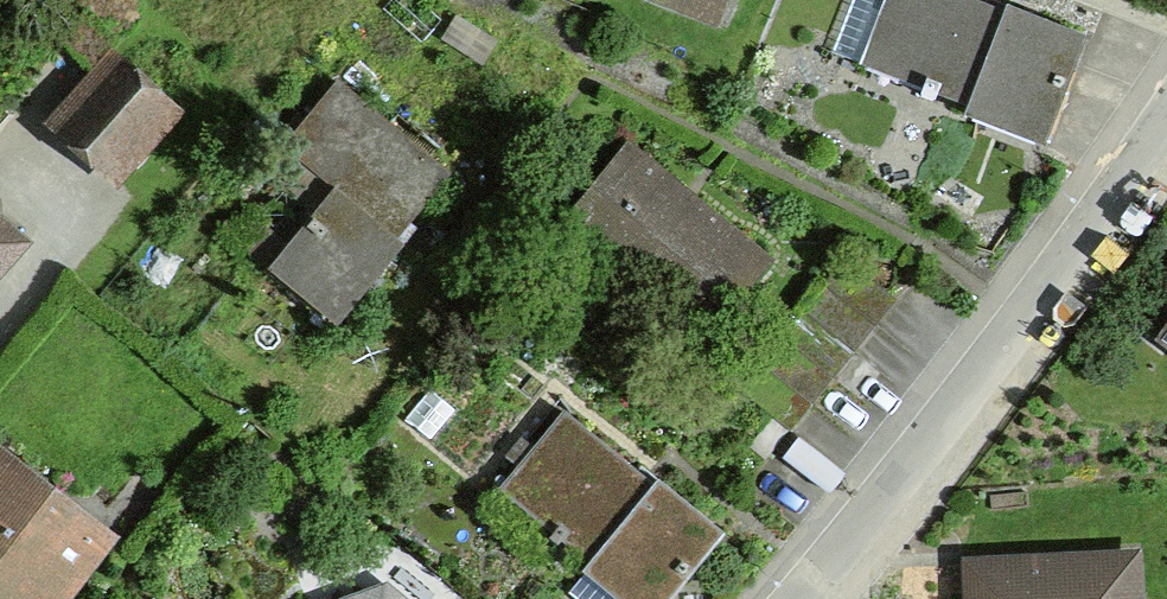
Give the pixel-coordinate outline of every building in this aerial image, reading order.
[(670,7),(707,22),(716,0),(673,0),(670,7)] [(997,13),(963,0),(880,0),(857,58),(920,83),(915,95),(926,99),(931,87),(1041,130),(1077,37),(1000,7),(997,13)] [(108,62),(51,123),(108,176),(165,114),(108,62)] [(287,134),(338,176),(271,259),(339,314),(396,245),(389,239),(442,175),(330,83),(287,134)] [(701,333),(759,263),(620,149),(557,226),(624,282),(631,274),(701,333)] [(714,533),(651,481),(646,486),(558,414),(495,491),(549,532),(539,544),(547,550),(556,538),(637,598),(660,598),(714,533)] [(20,598),(44,598),(89,541),(0,471),(0,583),(20,598)] [(1122,563),(968,571),(969,598),(1123,598),(1122,563)]
